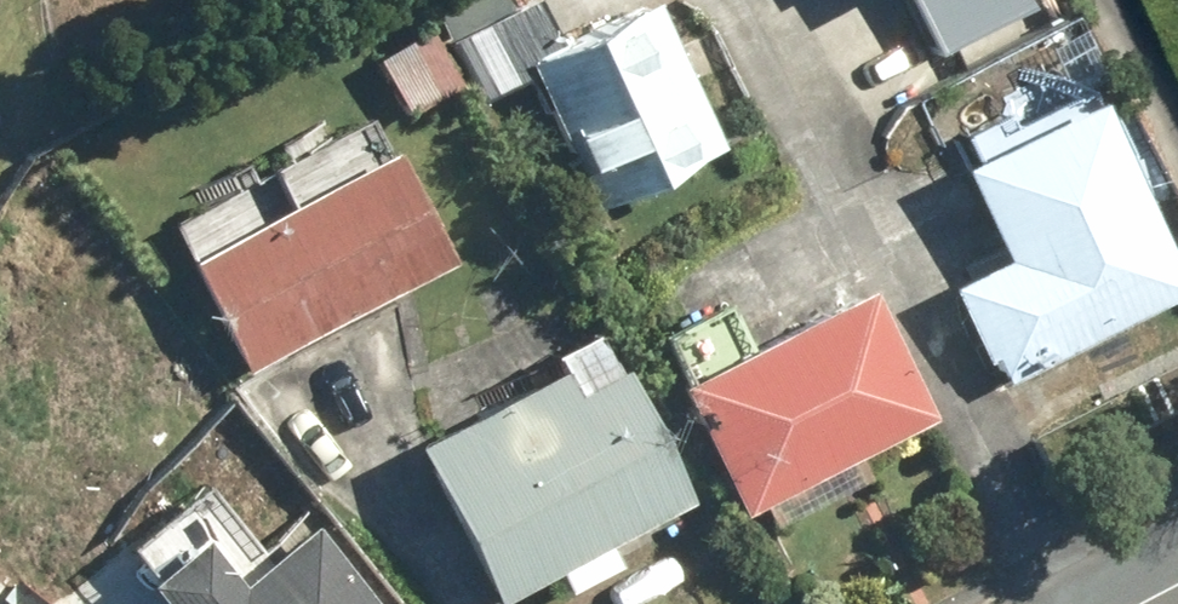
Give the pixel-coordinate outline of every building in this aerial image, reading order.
[(437,45),(475,120),(518,99),(578,219),(715,151),(643,7),(566,46),(543,0),(527,0),(437,45)] [(926,62),(1023,5),(1020,0),(890,0),(926,62)] [(419,34),(361,66),(392,124),(451,93),(419,34)] [(1172,299),(1056,101),(927,176),(978,263),(929,292),(990,396),(1041,366),(1045,373),(1172,299)] [(379,150),(164,250),(223,375),(438,275),(379,150)] [(909,428),(844,300),(651,399),(716,527),(909,428)] [(532,376),(387,455),(468,603),(488,603),(534,579),(547,602),(607,570),(595,549),(665,511),(568,334),(523,359),(532,376)] [(284,532),(208,603),(153,544),(102,592),(113,603),(352,603),(284,532)]
